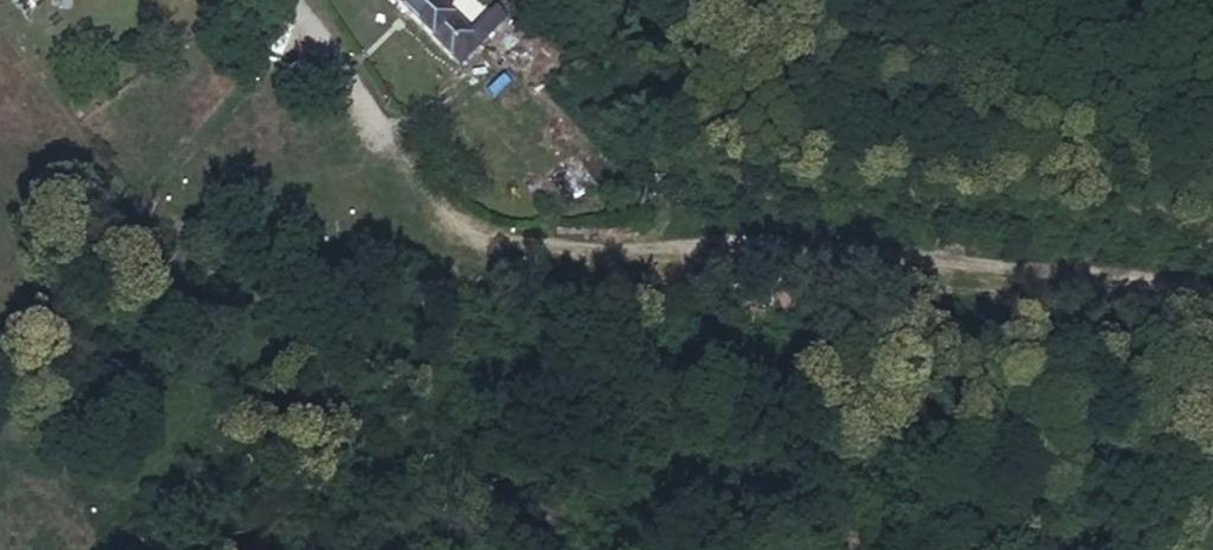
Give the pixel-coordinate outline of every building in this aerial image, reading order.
[(40,0),(13,0),(25,13),(40,0)] [(437,0),(393,0),(460,62),(481,41),(437,0)]
